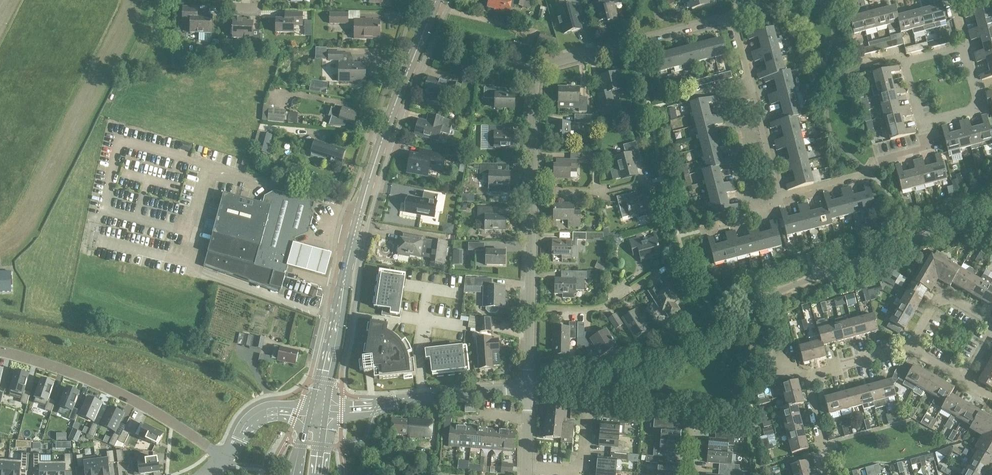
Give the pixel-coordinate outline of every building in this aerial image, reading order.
[(488,9),(495,10),(495,12),(509,15),(511,8),(515,8),(515,6),(529,9),(531,0),(490,0),(488,9)] [(600,22),(607,20),(608,23),(618,20),(614,5),(621,3),(620,0),(599,0),(594,1),(600,22)] [(687,2),(690,1),(692,11),(717,4),(716,0),(710,0),(706,1),(706,0),(686,0),(687,2)] [(564,34),(582,30),(575,5),(558,10),(560,19),(558,19),(560,26),(562,26),(564,34)] [(942,6),(930,9),(934,25),(936,30),(941,28),(940,23),(946,22),(942,6)] [(991,19),(991,17),(989,7),(964,14),(966,19),(975,17),(977,23),(991,19)] [(213,17),(198,16),(198,8),(184,8),(183,22),(191,22),(191,34),(212,34),(213,17)] [(897,17),(895,8),(883,11),(887,27),(898,24),(899,24),(897,17)] [(934,25),(930,9),(919,12),(923,28),(934,25)] [(876,29),(887,27),(883,11),(872,13),(876,29)] [(277,34),(295,34),(295,26),(303,26),(303,14),(290,13),(290,12),(285,12),(285,20),(277,20),(277,34)] [(860,13),(865,32),(876,29),(872,13),(866,15),(866,13),(864,12),(860,13)] [(924,32),(923,28),(919,12),(908,15),(912,30),(913,35),(924,32)] [(865,32),(860,13),(855,14),(854,16),(855,18),(850,19),(854,35),(865,32)] [(348,25),(348,14),(330,14),(330,24),(348,25)] [(908,15),(897,17),(899,24),(898,24),(900,33),(912,30),(908,15)] [(977,23),(978,29),(969,31),(970,36),(991,31),(991,19),(977,23)] [(355,20),(355,39),(373,39),(373,38),(379,38),(380,30),(380,22),(367,22),(367,20),(355,20)] [(247,25),(247,21),(234,21),(233,39),(254,39),(254,24),(251,24),(251,25),(247,25)] [(760,44),(775,40),(772,29),(748,36),(749,41),(759,38),(760,44)] [(970,36),(971,41),(981,39),(983,45),(991,43),(991,31),(970,36)] [(540,36),(538,44),(550,48),(555,49),(558,40),(553,38),(553,36),(542,33),(540,36)] [(950,38),(938,41),(940,47),(951,44),(950,38)] [(891,42),(893,48),(904,45),(903,39),(891,42)] [(711,42),(715,58),(727,55),(722,40),(711,42)] [(778,51),(775,40),(760,44),(762,51),(752,53),(754,58),(778,51)] [(927,43),(929,49),(940,47),(938,41),(927,43)] [(248,43),(248,54),(259,54),(259,42),(253,42),(253,43),(248,43)] [(515,42),(514,47),(530,51),(531,46),(515,42)] [(700,45),(704,61),(715,58),(711,42),(700,45)] [(891,42),(880,45),(882,51),(893,48),(891,42)] [(918,52),(929,49),(927,43),(916,46),(918,52)] [(983,45),(984,51),(974,54),(976,58),(991,54),(991,43),(983,45)] [(689,48),(693,64),(704,61),(700,45),(689,48)] [(882,51),(880,45),(869,48),(871,54),(882,51)] [(918,52),(916,46),(905,49),(906,55),(918,52)] [(678,51),(682,67),(693,64),(689,48),(678,51)] [(860,57),(871,54),(869,48),(858,51),(860,57)] [(667,54),(671,70),(682,67),(678,51),(667,54)] [(781,62),(778,51),(754,58),(755,63),(764,60),(766,66),(781,62)] [(343,52),(328,52),(328,61),(343,61),(343,52)] [(671,70),(667,54),(655,57),(659,73),(671,70)] [(976,58),(977,63),(987,61),(988,67),(991,66),(991,54),(976,58)] [(784,73),(781,62),(766,66),(768,73),(758,75),(759,80),(789,72),(784,73)] [(875,73),(886,70),(884,63),(873,66),(875,73)] [(365,65),(339,64),(339,82),(365,82),(365,65)] [(988,67),(990,73),(980,76),(982,81),(991,79),(991,66),(988,67)] [(875,73),(873,74),(876,85),(892,81),(890,75),(900,72),(898,67),(886,70),(875,73)] [(792,83),(789,72),(759,80),(764,79),(766,84),(775,81),(777,87),(792,83)] [(616,73),(601,78),(605,93),(598,95),(601,108),(614,105),(610,93),(621,90),(616,73)] [(316,76),(316,87),(325,87),(325,76),(316,76)] [(424,92),(434,94),(432,102),(442,105),(444,97),(447,82),(428,77),(424,92)] [(893,87),(892,81),(876,85),(871,86),(874,97),(879,96),(904,90),(903,85),(893,87)] [(461,86),(451,83),(448,98),(457,100),(461,86)] [(795,94),(792,83),(777,87),(778,93),(769,96),(770,101),(795,94)] [(559,88),(559,103),(558,110),(566,110),(566,103),(579,104),(579,113),(587,113),(587,98),(579,98),(580,88),(559,88)] [(515,96),(498,95),(498,89),(484,89),(484,99),(496,100),(495,109),(514,109),(515,96)] [(906,94),(904,90),(879,96),(882,107),(897,103),(896,97),(906,94)] [(798,106),(795,94),(770,101),(771,106),(781,103),(782,110),(798,106)] [(693,115),(709,111),(707,105),(717,103),(716,98),(691,104),(693,115)] [(899,109),(897,103),(882,107),(885,118),(910,112),(909,107),(899,109)] [(334,109),(329,108),(326,115),(332,117),(328,125),(332,127),(345,127),(347,123),(354,125),(358,113),(343,108),(343,109),(335,106),(334,109)] [(801,117),(798,106),(782,110),(784,116),(774,118),(776,123),(771,124),(771,125),(801,117)] [(284,124),(285,110),(269,109),(269,110),(263,109),(262,121),(268,122),(284,124)] [(711,118),(709,111),(693,115),(696,126),(722,120),(720,115),(711,118)] [(911,117),(910,112),(885,118),(887,129),(903,125),(902,119),(911,117)] [(298,124),(298,114),(289,113),(288,124),(298,124)] [(441,133),(449,136),(453,122),(434,117),(434,116),(428,115),(426,123),(419,121),(415,135),(438,141),(441,133)] [(599,116),(575,116),(575,124),(601,125),(599,116)] [(981,117),(984,127),(978,129),(982,144),(983,148),(991,145),(991,136),(987,116),(981,117)] [(801,117),(771,125),(772,130),(782,127),(783,133),(799,129),(796,118),(801,117)] [(723,125),(722,120),(696,126),(699,137),(715,133),(713,128),(723,125)] [(972,130),(969,120),(964,122),(971,147),(972,151),(983,148),(982,144),(978,129),(972,130)] [(956,134),(960,150),(971,147),(964,122),(959,123),(962,133),(956,134)] [(555,123),(555,140),(570,141),(570,124),(555,123)] [(905,131),(903,125),(887,129),(890,141),(916,134),(915,129),(905,131)] [(956,134),(950,136),(947,126),(942,128),(948,153),(951,153),(952,157),(961,155),(960,150),(956,134)] [(495,150),(495,149),(514,149),(514,134),(505,134),(506,127),(488,127),(488,140),(488,150),(495,150)] [(802,140),(799,129),(783,133),(785,139),(775,142),(777,147),(802,140)] [(271,144),(273,137),(262,133),(260,141),(271,144)] [(716,140),(715,133),(699,137),(702,149),(727,142),(726,137),(716,140)] [(802,140),(777,147),(778,152),(787,149),(789,155),(805,151),(802,140)] [(727,142),(702,149),(705,160),(720,156),(719,150),(729,147),(727,142)] [(341,163),(345,151),(328,145),(327,147),(314,143),(310,153),(312,154),(311,156),(327,161),(333,163),(334,161),(341,163)] [(618,167),(610,170),(612,180),(621,177),(622,179),(637,174),(634,162),(641,160),(636,143),(623,146),(626,157),(616,159),(618,167)] [(808,162),(805,151),(789,155),(791,161),(781,164),(782,169),(808,162)] [(435,153),(434,159),(411,155),(407,173),(428,177),(429,169),(443,172),(446,155),(435,153)] [(931,168),(936,186),(938,186),(937,183),(947,180),(940,155),(935,156),(938,166),(931,168)] [(722,162),(720,156),(705,160),(708,170),(703,172),(733,164),(732,159),(722,162)] [(463,174),(465,161),(466,160),(457,159),(455,173),(459,173),(463,174)] [(936,186),(931,168),(925,169),(923,160),(918,161),(924,186),(934,184),(934,187),(936,186)] [(577,173),(577,171),(577,161),(557,161),(556,166),(554,166),(554,179),(570,179),(570,173),(577,173)] [(916,172),(909,173),(914,192),(916,191),(915,189),(924,186),(918,161),(913,162),(916,172)] [(808,162),(782,169),(784,174),(793,171),(795,178),(811,173),(808,162)] [(510,172),(497,172),(497,165),(480,164),(480,175),(489,175),(489,187),(510,188),(510,172)] [(706,183),(721,179),(720,173),(730,171),(728,166),(733,164),(703,172),(706,183)] [(901,165),(895,167),(902,192),(912,190),(912,192),(914,192),(909,173),(903,175),(901,165)] [(813,185),(811,173),(795,178),(796,183),(787,186),(788,191),(813,185)] [(723,185),(721,179),(706,183),(709,194),(734,188),(732,183),(723,185)] [(860,196),(864,212),(875,209),(869,184),(863,185),(866,195),(860,196)] [(712,205),(727,201),(726,195),(735,192),(734,188),(709,194),(712,205)] [(853,215),(864,212),(860,196),(854,198),(851,188),(847,189),(853,215)] [(853,215),(847,189),(841,191),(844,200),(838,202),(842,217),(853,215)] [(315,202),(276,192),(266,197),(264,205),(224,194),(204,268),(279,295),(281,289),(282,289),(286,275),(284,274),(288,263),(287,263),(294,238),(307,235),(315,202)] [(423,200),(409,198),(406,213),(424,216),(434,218),(435,213),(438,196),(424,193),(423,200)] [(618,204),(621,214),(629,212),(630,217),(638,215),(639,219),(647,217),(646,213),(654,210),(650,195),(633,200),(631,194),(617,198),(618,204)] [(831,220),(842,217),(838,202),(831,204),(829,194),(824,195),(832,225),(831,220)] [(832,225),(824,195),(825,200),(820,201),(823,211),(817,212),(821,228),(832,225)] [(729,207),(727,201),(712,205),(714,216),(740,210),(738,205),(729,207)] [(554,220),(569,221),(569,227),(580,227),(580,212),(573,212),(573,204),(567,204),(567,206),(554,206),(554,220)] [(809,231),(821,228),(817,212),(810,214),(808,204),(803,206),(809,231)] [(809,231),(803,206),(798,207),(801,216),(794,218),(798,234),(809,231)] [(493,215),(494,208),(478,208),(478,218),(485,218),(485,231),(506,231),(506,215),(493,215)] [(787,236),(798,234),(794,218),(788,219),(786,210),(781,211),(787,236)] [(766,234),(770,250),(782,247),(775,221),(770,223),(772,233),(766,234)] [(759,253),(770,250),(766,234),(760,236),(757,226),(753,227),(759,253)] [(759,253),(753,227),(748,229),(750,238),(744,240),(748,256),(759,253)] [(737,258),(748,256),(744,240),(738,241),(735,232),(730,233),(737,258)] [(573,241),(553,241),(552,256),(562,256),(562,259),(571,259),(575,259),(576,248),(576,241),(586,241),(586,234),(573,233),(573,241)] [(737,258),(730,233),(726,234),(728,244),(722,246),(726,261),(737,258)] [(444,264),(447,243),(434,241),(434,242),(424,240),(424,238),(402,234),(398,256),(409,258),(410,256),(420,258),(420,257),(431,259),(431,262),(444,264)] [(715,264),(726,261),(722,246),(716,247),(713,237),(708,239),(715,264)] [(648,258),(660,254),(656,239),(641,243),(639,238),(630,241),(634,255),(639,254),(642,262),(649,260),(648,258)] [(331,257),(293,247),(287,271),(325,281),(331,257)] [(505,252),(486,252),(486,266),(505,266),(505,252)] [(928,291),(927,291),(930,293),(937,280),(950,288),(952,284),(960,270),(945,261),(947,259),(936,253),(932,260),(925,256),(919,267),(921,268),(913,282),(928,291)] [(952,284),(962,290),(970,275),(974,269),(969,267),(966,273),(960,270),(952,284)] [(972,296),(980,281),(974,278),(977,271),(974,269),(970,275),(962,290),(972,296)] [(11,272),(0,272),(0,292),(11,292),(11,272)] [(406,275),(386,272),(384,272),(378,309),(381,309),(383,310),(382,316),(391,318),(391,316),(400,317),(400,311),(397,311),(402,277),(406,277),(406,275)] [(576,295),(576,291),(585,291),(585,280),(587,280),(587,272),(572,272),(572,279),(555,279),(555,295),(563,295),(563,299),(571,299),(571,295),(575,295),(576,295)] [(626,289),(639,282),(634,273),(620,280),(626,289)] [(991,283),(991,280),(983,275),(980,281),(972,296),(981,301),(990,287),(991,283)] [(466,287),(476,287),(476,288),(484,288),(483,308),(486,308),(486,311),(489,313),(496,314),(499,311),(499,309),(505,309),(505,288),(492,288),(492,280),(476,279),(466,279),(466,287)] [(927,291),(928,291),(913,282),(907,279),(901,289),(907,292),(922,301),(927,291)] [(991,307),(991,283),(990,287),(981,301),(991,307)] [(674,298),(675,297),(669,288),(659,294),(655,288),(648,292),(659,308),(660,307),(663,312),(664,311),(669,318),(680,311),(676,304),(677,303),(674,298)] [(876,295),(875,290),(870,291),(868,291),(867,289),(862,290),(864,298),(871,296),(876,295)] [(922,301),(907,292),(901,302),(916,311),(922,301)] [(857,304),(854,295),(845,298),(847,305),(847,306),(857,304)] [(866,303),(877,300),(876,295),(871,296),(864,298),(866,303)] [(910,321),(916,311),(901,302),(898,308),(893,305),(890,309),(896,312),(910,321)] [(890,322),(890,323),(887,328),(899,335),(902,329),(905,331),(910,321),(896,312),(890,309),(888,313),(894,316),(890,322)] [(636,311),(622,319),(635,340),(649,331),(636,311)] [(609,320),(616,330),(622,325),(616,315),(609,320)] [(862,319),(867,335),(878,332),(874,316),(862,319)] [(845,341),(856,338),(851,322),(844,323),(843,318),(839,319),(840,325),(845,341)] [(829,327),(834,344),(845,341),(840,325),(839,319),(835,320),(836,326),(829,327)] [(851,322),(856,338),(867,335),(862,319),(851,322)] [(363,360),(364,374),(374,373),(373,368),(378,368),(379,380),(415,376),(414,361),(410,361),(407,352),(402,343),(395,337),(386,332),(388,323),(372,320),(366,360),(363,360)] [(491,320),(478,321),(479,333),(491,332),(491,320)] [(818,330),(817,331),(821,342),(822,347),(823,347),(834,344),(829,327),(827,320),(816,323),(818,330)] [(553,352),(557,352),(557,355),(569,356),(569,339),(570,329),(569,329),(553,328),(553,352)] [(590,348),(589,348),(591,351),(592,350),(595,353),(590,356),(594,362),(601,358),(617,348),(606,330),(599,335),(598,334),(591,333),(590,340),(592,342),(590,344),(590,348)] [(249,347),(252,336),(241,334),(239,345),(249,347)] [(253,336),(251,347),(262,350),(264,339),(253,336)] [(485,369),(485,371),(491,370),(491,369),(493,369),(492,353),(499,352),(498,340),(491,341),(491,339),(477,339),(479,369),(485,369)] [(821,342),(810,345),(815,361),(826,358),(823,347),(822,347),(821,342)] [(815,361),(810,345),(799,348),(803,364),(815,361)] [(431,353),(431,350),(425,350),(426,360),(431,359),(432,370),(433,372),(445,371),(469,368),(467,346),(465,346),(465,349),(431,353)] [(295,365),(298,352),(281,348),(281,349),(275,348),(273,358),(272,359),(273,359),(278,360),(278,361),(295,365)] [(900,378),(898,381),(904,384),(903,385),(913,391),(916,387),(924,372),(914,366),(912,369),(901,362),(899,367),(894,374),(900,378)] [(916,387),(913,391),(913,393),(920,397),(923,397),(925,393),(934,378),(924,372),(916,387)] [(25,392),(29,376),(16,373),(9,396),(22,399),(21,403),(28,405),(31,393),(25,392)] [(984,373),(978,383),(991,391),(991,377),(984,373)] [(935,398),(944,384),(934,378),(925,393),(935,398)] [(52,413),(55,402),(50,400),(55,385),(42,380),(34,403),(46,407),(45,411),(52,413)] [(784,397),(801,393),(798,381),(781,386),(781,385),(776,387),(777,392),(782,390),(784,397)] [(892,381),(880,384),(884,400),(896,397),(892,381)] [(884,400),(880,384),(869,387),(873,403),(875,410),(886,407),(884,400)] [(954,389),(944,384),(935,398),(932,404),(941,409),(941,410),(942,410),(945,404),(950,396),(954,389)] [(869,387),(858,390),(862,406),(873,403),(869,387)] [(72,412),(69,420),(75,422),(80,411),(74,409),(80,394),(67,389),(60,407),(72,412)] [(847,393),(851,409),(862,406),(858,390),(847,393)] [(804,405),(801,393),(784,397),(787,408),(797,406),(797,407),(804,405)] [(840,412),(851,409),(847,393),(836,396),(840,412)] [(829,415),(840,412),(836,396),(824,399),(829,415)] [(960,401),(950,396),(945,404),(942,410),(951,416),(960,401)] [(94,422),(103,404),(88,397),(80,416),(94,422)] [(960,401),(951,416),(948,421),(952,424),(955,418),(961,422),(970,407),(960,401)] [(565,407),(562,407),(546,406),(543,439),(561,441),(561,442),(573,444),(574,426),(563,425),(563,421),(567,422),(568,412),(565,412),(565,407)] [(780,410),(783,421),(800,417),(797,407),(797,406),(787,408),(780,410)] [(124,414),(110,407),(101,426),(116,433),(124,414)] [(970,407),(961,422),(971,427),(972,427),(980,413),(970,407)] [(579,409),(571,408),(570,420),(578,420),(579,409)] [(814,408),(805,410),(808,419),(816,416),(814,408)] [(890,414),(890,415),(886,416),(887,421),(892,420),(899,417),(898,412),(890,414)] [(970,430),(982,437),(975,450),(978,452),(978,451),(991,459),(991,420),(980,413),(972,427),(971,427),(969,430),(970,430)] [(460,448),(461,428),(450,427),(451,415),(445,414),(443,434),(449,435),(448,447),(460,448)] [(601,423),(600,435),(619,437),(624,437),(625,426),(628,426),(629,417),(611,415),(610,424),(601,423)] [(786,432),(803,428),(800,417),(783,421),(786,432)] [(892,420),(887,421),(889,426),(901,422),(899,417),(892,420)] [(654,432),(662,433),(661,440),(680,442),(681,430),(669,429),(670,420),(655,419),(654,428),(654,432)] [(408,437),(411,437),(411,439),(431,441),(433,422),(410,421),(410,422),(392,420),(391,435),(408,437)] [(93,424),(88,436),(94,438),(99,426),(93,424)] [(172,439),(178,428),(173,425),(167,436),(172,439)] [(140,438),(157,447),(163,434),(146,426),(140,438)] [(460,448),(471,449),(472,429),(461,428),(460,448)] [(806,439),(803,428),(786,432),(789,443),(806,439)] [(472,429),(471,449),(481,450),(483,430),(472,429)] [(481,450),(492,451),(494,431),(483,430),(481,450)] [(715,440),(710,440),(708,452),(728,453),(733,454),(733,453),(728,453),(728,446),(734,447),(735,436),(736,431),(716,430),(715,440)] [(124,431),(118,442),(125,445),(130,434),(124,431)] [(494,431),(492,451),(503,452),(505,432),(494,431)] [(516,433),(505,432),(503,452),(514,453),(516,433)] [(109,445),(115,448),(120,437),(115,434),(109,445)] [(619,443),(619,437),(600,435),(599,447),(611,448),(611,454),(629,456),(630,449),(625,449),(625,444),(619,443)] [(806,439),(789,443),(792,455),(809,450),(806,439)] [(679,454),(680,442),(661,440),(660,448),(654,447),(653,457),(653,458),(666,459),(667,453),(679,454)] [(953,449),(949,447),(936,453),(949,460),(953,453),(952,452),(953,449)] [(117,463),(124,462),(123,450),(116,451),(117,463)] [(108,464),(115,463),(113,451),(106,452),(107,461),(95,462),(97,474),(109,474),(108,464)] [(987,470),(991,461),(991,459),(978,451),(978,452),(974,457),(971,455),(969,459),(987,470)] [(728,453),(708,452),(707,464),(720,465),(719,471),(734,472),(735,466),(732,466),(733,454),(728,453)] [(9,460),(8,474),(21,474),(21,472),(28,472),(29,454),(22,453),(21,461),(9,460)] [(84,474),(97,474),(95,462),(84,463),(83,454),(76,455),(77,467),(84,467),(84,474)] [(598,459),(597,471),(616,473),(617,461),(629,462),(629,456),(611,454),(610,460),(598,459)] [(53,462),(41,462),(41,455),(33,455),(33,473),(40,473),(40,474),(53,474),(53,462)] [(53,462),(53,474),(65,474),(65,473),(72,473),(72,455),(65,455),(65,462),(53,462)] [(924,457),(919,459),(920,464),(925,462),(934,459),(933,455),(924,457)] [(658,474),(677,474),(678,466),(666,465),(666,459),(653,458),(653,457),(648,457),(648,463),(659,464),(658,474)] [(139,462),(141,474),(142,474),(160,473),(158,459),(139,462)] [(973,474),(984,474),(987,470),(969,459),(966,463),(970,465),(966,471),(973,474)] [(9,460),(0,460),(0,474),(8,474),(9,460)] [(793,474),(804,474),(810,473),(807,462),(791,466),(793,474)] [(502,463),(501,474),(504,474),(513,474),(514,464),(502,463)]
